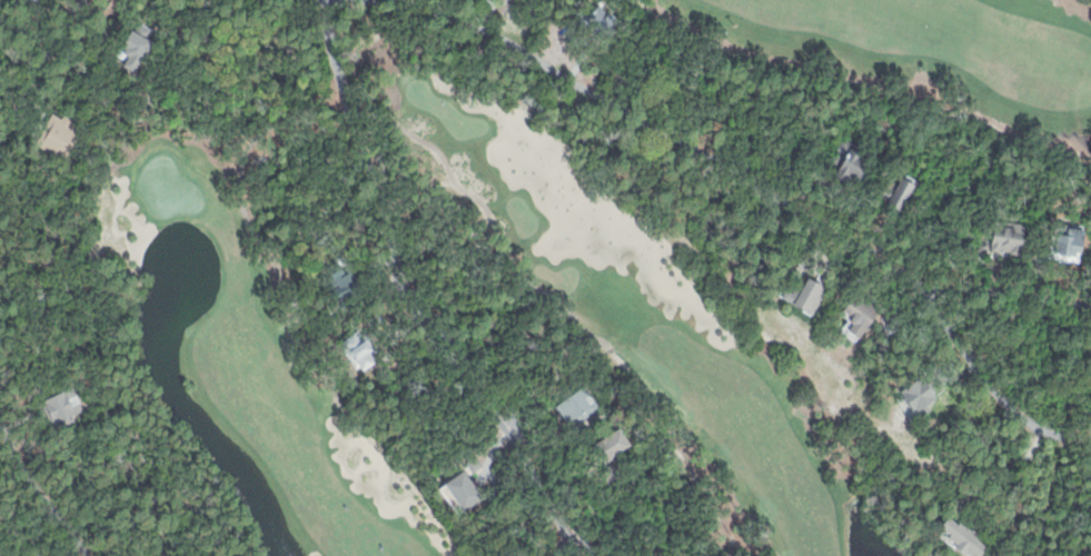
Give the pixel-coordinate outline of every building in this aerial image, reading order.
[(136,14),(159,27),(135,75),(120,67),(129,50),(120,46),(136,14)] [(99,29),(112,38),(105,51),(91,42),(99,29)] [(54,113),(88,132),(70,166),(36,147),(54,113)] [(843,136),(853,141),(851,145),(873,156),(856,188),(824,170),(843,136)] [(815,170),(829,178),(822,190),(809,182),(815,170)] [(903,172),(918,180),(901,208),(874,192),(884,175),(897,181),(903,172)] [(1003,221),(1028,222),(1025,254),(991,250),(990,259),(980,257),(982,239),(993,239),(994,229),(1000,230),(1003,221)] [(1061,225),(1087,227),(1082,257),(1057,254),(1061,225)] [(1038,250),(1048,251),(1047,265),(1037,264),(1038,250)] [(326,267),(354,255),(361,275),(351,279),(357,290),(338,298),(326,267)] [(811,276),(831,287),(813,317),(785,301),(799,278),(807,282),(811,276)] [(857,292),(882,307),(862,339),(845,328),(853,315),(846,310),(857,292)] [(895,312),(901,322),(890,329),(884,319),(895,312)] [(341,340),(361,326),(385,359),(365,374),(341,340)] [(923,373),(939,398),(931,403),(934,410),(923,417),(902,385),(923,373)] [(38,401),(51,426),(87,408),(75,384),(38,401)] [(586,384),(601,407),(573,425),(558,401),(586,384)] [(618,426),(632,446),(613,458),(622,471),(613,478),(591,443),(618,426)] [(991,542),(980,555),(977,555),(941,528),(953,513),(991,542)] [(6,540),(17,555),(0,555),(0,545),(6,540)]
